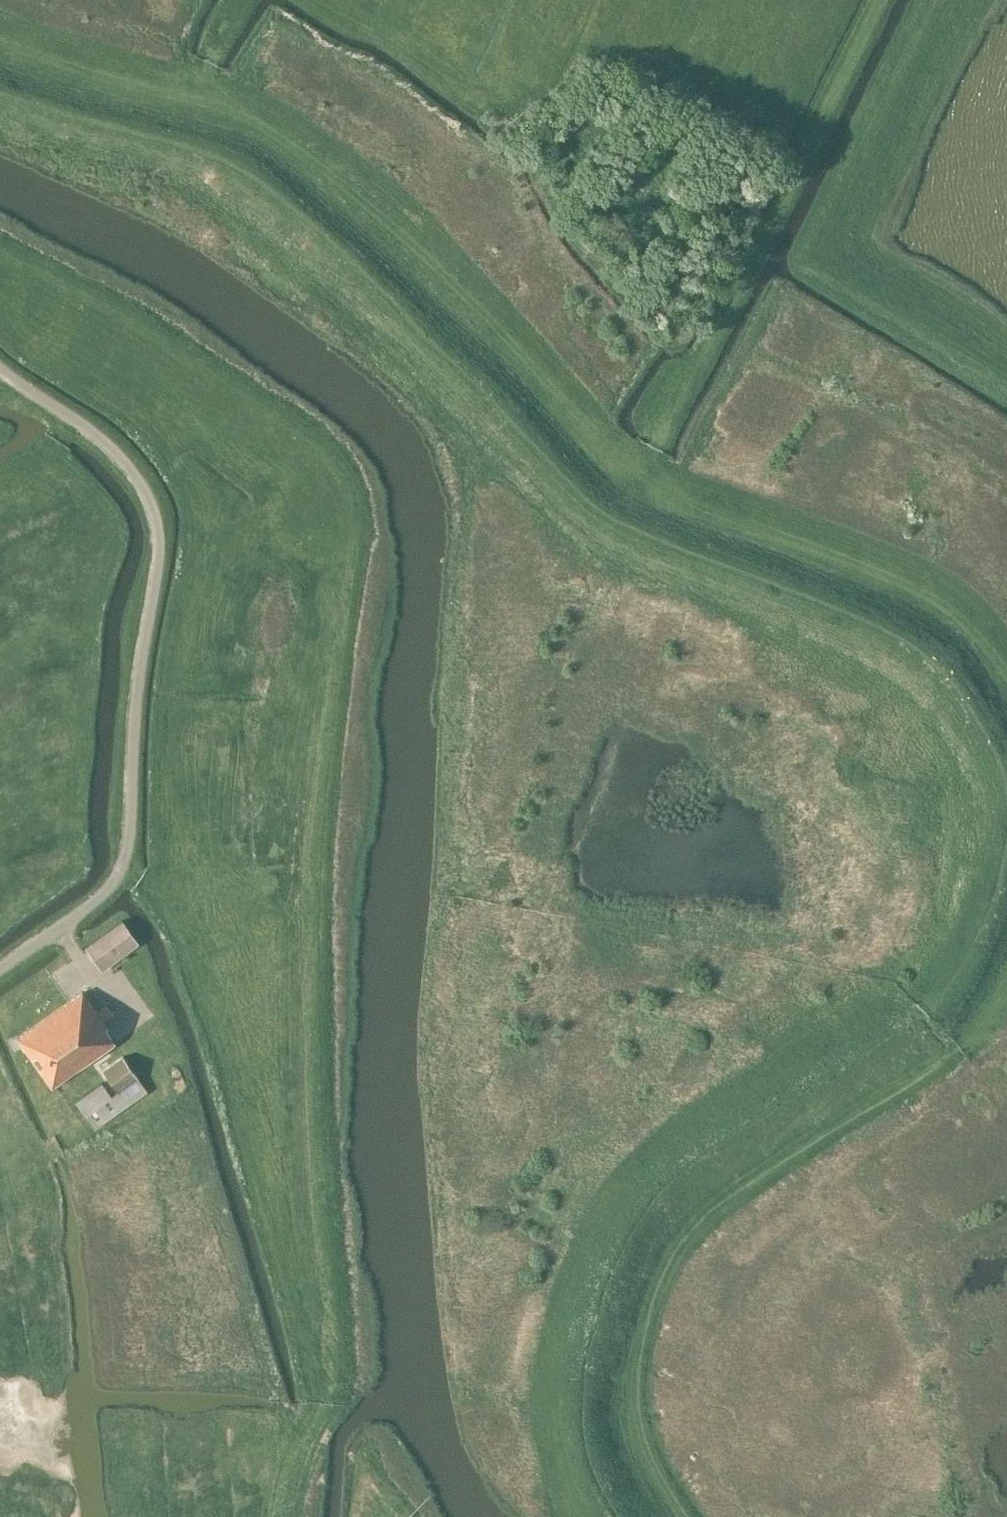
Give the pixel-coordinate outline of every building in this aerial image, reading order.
[(122,919),(85,946),(102,970),(139,943),(122,919)] [(16,1037),(52,1087),(114,1043),(106,1029),(108,1027),(82,990),(16,1037)] [(148,1091),(123,1055),(103,1069),(118,1091),(111,1095),(101,1081),(74,1102),(96,1128),(148,1091)]
